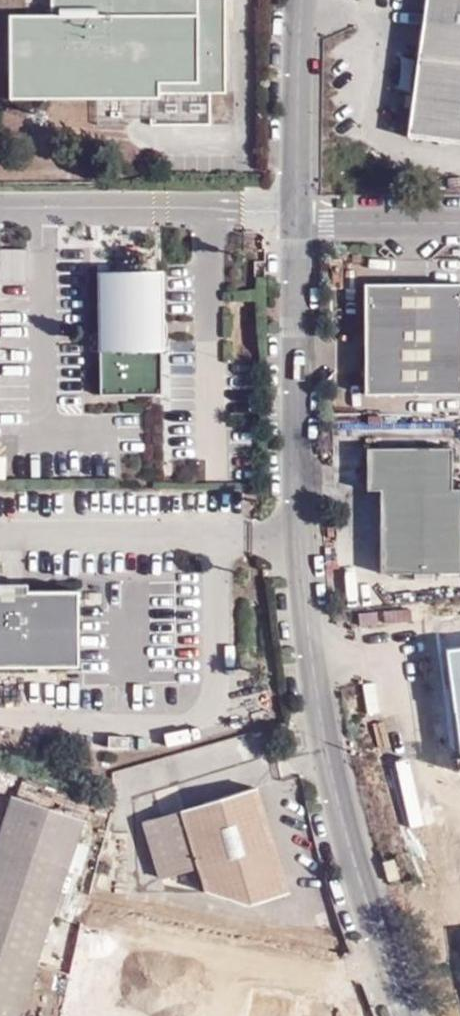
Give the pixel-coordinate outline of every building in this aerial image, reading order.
[(44,96),(94,94),(158,95),(159,87),(226,87),(227,17),(220,16),(219,6),(212,0),(51,0),(51,11),(26,11),(8,11),(7,81),(43,79),(44,96)] [(410,133),(459,141),(459,0),(429,0),(410,133)] [(6,96),(44,96),(43,79),(7,81),(6,96)] [(161,273),(99,273),(100,395),(162,395),(161,273)] [(364,284),(364,394),(459,395),(459,284),(364,284)] [(367,449),(366,490),(380,491),(380,574),(459,573),(459,489),(452,489),(452,448),(367,449)] [(80,667),(79,590),(29,591),(29,583),(0,583),(0,667),(80,667)] [(289,894),(256,786),(139,822),(158,882),(197,869),(204,893),(249,907),(289,894)] [(17,795),(0,843),(0,1015),(16,1015),(52,916),(64,920),(80,872),(68,867),(84,819),(17,795)] [(57,1015),(176,1015),(119,1006),(131,930),(73,920),(57,1015)] [(349,1011),(256,996),(253,1015),(348,1015),(349,1011)]
